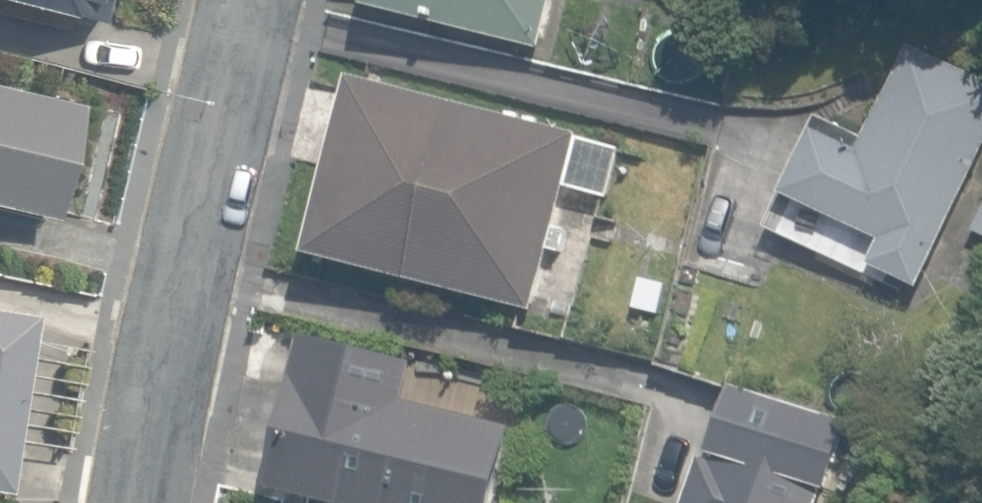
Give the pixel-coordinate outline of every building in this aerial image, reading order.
[(102,20),(107,0),(24,0),(102,20)] [(370,8),(546,48),(557,0),(372,0),(370,8)] [(924,287),(981,165),(981,79),(916,47),(872,139),(830,119),(794,196),(887,240),(876,265),(924,287)] [(607,200),(620,149),(358,81),(313,255),(537,312),(568,190),(607,200)] [(55,215),(81,103),(0,84),(0,203),(55,215)] [(660,314),(666,286),(642,281),(636,309),(660,314)] [(8,492),(38,314),(0,307),(0,491),(8,492)] [(581,436),(463,408),(470,379),(439,372),(440,365),(386,352),(378,384),(370,383),(343,497),(367,502),(565,502),(581,436)] [(726,464),(823,496),(847,424),(732,385),(710,449),(728,456),(726,464)] [(824,498),(713,460),(698,502),(822,502),(824,498)]
